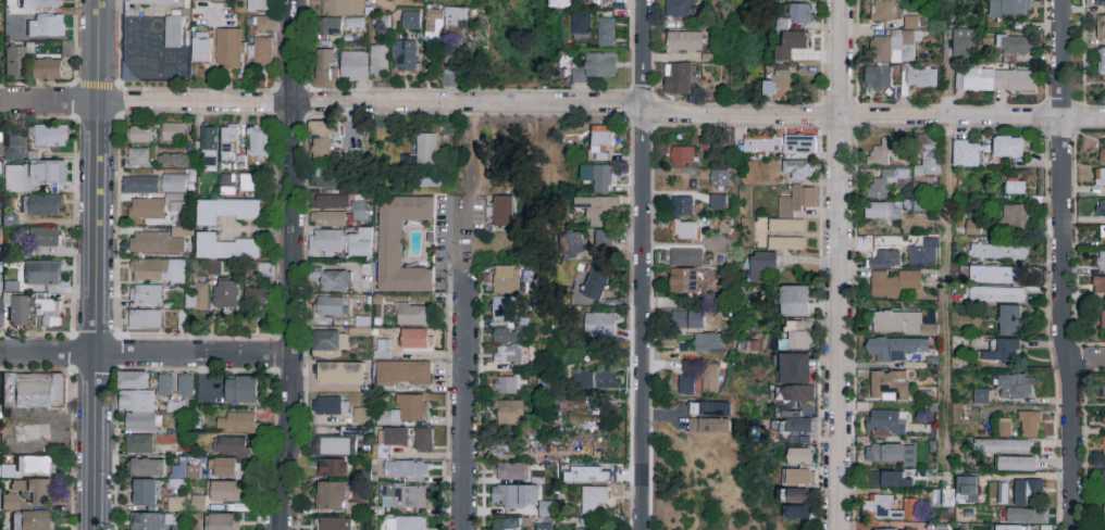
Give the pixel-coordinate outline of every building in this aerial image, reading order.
[(35,10),(35,0),(63,0),(63,10),(35,10)] [(249,12),(249,0),(270,0),(270,12),(249,12)] [(323,15),(323,0),(363,0),(363,15),(323,15)] [(573,0),(550,0),(550,8),(573,8),(573,0)] [(666,18),(666,0),(693,0),(693,18),(666,18)] [(1031,0),(1031,17),(991,17),(991,0),(1031,0)] [(894,2),(894,22),(873,22),(873,2),(894,2)] [(810,24),(791,24),(791,4),(810,4),(810,24)] [(446,9),(467,9),(467,29),(446,29),(446,9)] [(443,10),(443,38),(426,38),(426,10),(443,10)] [(402,30),(402,12),(421,12),(421,30),(402,30)] [(592,40),(574,40),(574,13),(592,13),(592,40)] [(165,48),(165,15),(183,15),(183,48),(165,48)] [(63,38),(30,38),(30,16),(63,16),(63,38)] [(1096,16),(1104,16),(1104,39),(1096,39),(1096,16)] [(257,17),(272,17),(272,30),(257,30),(257,17)] [(346,27),(348,18),(364,22),(362,30),(346,27)] [(320,37),(320,20),(342,20),(342,37),(320,37)] [(614,20),(614,47),(599,47),(599,20),(614,20)] [(917,28),(906,28),(906,20),(917,20),(917,28)] [(241,70),(218,70),(218,29),(241,29),(241,70)] [(953,30),(973,30),(973,62),(953,62),(953,30)] [(794,49),(794,62),(777,62),(777,46),(785,46),(785,31),(807,31),(807,49),(794,49)] [(668,51),(668,33),(703,33),(703,51),(668,51)] [(917,33),(916,62),(874,62),(874,37),(891,38),(891,33),(917,33)] [(193,63),(193,34),(210,34),(210,63),(193,63)] [(996,55),(996,37),(1031,37),(1031,55),(996,55)] [(272,66),(248,66),(248,38),(272,38),(272,66)] [(394,41),(415,41),(415,72),(394,72),(394,41)] [(388,43),(388,77),(372,77),(372,43),(388,43)] [(5,47),(24,47),(24,79),(5,79),(5,47)] [(337,80),(318,80),(318,49),(337,49),(337,80)] [(367,81),(342,81),(342,52),(367,52),(367,81)] [(616,54),(616,81),(573,81),(573,71),(584,71),(584,54),(616,54)] [(62,80),(36,80),(36,55),(62,55),(62,80)] [(666,94),(666,64),(691,64),(691,94),(666,94)] [(892,66),(892,89),(867,89),(867,66),(892,66)] [(444,87),(444,68),(457,68),(457,87),(444,87)] [(955,91),(956,70),(1033,71),(1033,91),(955,91)] [(791,96),(763,96),(763,81),(775,81),(775,71),(791,71),(791,96)] [(907,88),(907,71),(938,71),(938,88),(907,88)] [(312,161),(312,137),(310,137),(310,123),(339,123),(339,136),(333,136),(333,150),(339,150),(339,161),(312,161)] [(186,124),(186,140),(162,140),(162,124),(186,124)] [(223,126),(238,126),(238,162),(223,162),(223,126)] [(35,127),(67,127),(67,148),(35,148),(35,127)] [(200,151),(200,127),(218,127),(218,151),(200,151)] [(269,157),(249,157),(249,127),(269,127),(269,157)] [(613,127),(613,161),(593,161),(593,127),(613,127)] [(154,142),(131,142),(131,128),(154,128),(154,142)] [(437,134),(437,166),(418,166),(418,134),(437,134)] [(939,177),(914,177),(914,165),(920,165),(920,134),(939,134),(939,177)] [(745,136),(817,136),(817,153),(745,153),(745,136)] [(4,161),(4,137),(24,138),(24,161),(4,161)] [(868,165),(869,149),(881,149),(881,138),(899,138),(898,153),(890,152),(889,166),(868,165)] [(1023,139),(1023,159),(995,159),(995,139),(1023,139)] [(980,167),(954,167),(954,141),(980,141),(980,167)] [(694,165),(670,165),(670,147),(694,147),(694,165)] [(149,149),(149,166),(129,166),(129,149),(149,149)] [(159,155),(189,155),(189,167),(159,167),(159,155)] [(815,180),(782,180),(782,161),(815,161),(815,180)] [(4,165),(64,164),(64,184),(30,184),(30,192),(5,192),(4,165)] [(614,193),(595,193),(595,182),(583,182),(582,166),(613,166),(614,193)] [(1096,169),(1104,169),(1104,187),(1096,187),(1096,169)] [(336,188),(312,188),(312,171),(336,171),(336,188)] [(710,171),(730,171),(730,189),(710,189),(710,171)] [(868,198),(868,180),(880,180),(880,171),(908,171),(908,182),(889,182),(889,198),(868,198)] [(162,192),(162,175),(186,175),(186,192),(162,192)] [(261,192),(240,192),(240,175),(261,175),(261,192)] [(123,193),(123,177),(158,177),(158,193),(123,193)] [(1025,195),(1005,195),(1005,178),(1025,178),(1025,195)] [(817,188),(817,210),(796,210),(796,220),(804,220),(804,234),(769,234),(769,220),(779,220),(779,198),(792,198),(792,188),(817,188)] [(62,215),(23,215),(23,195),(62,195),(62,215)] [(709,211),(709,195),(728,195),(728,211),(709,211)] [(314,197),(348,197),(348,210),(314,210),(314,197)] [(513,197),(513,228),(495,228),(495,197),(513,197)] [(377,293),(378,198),(434,198),(434,220),(401,220),(401,269),(433,269),(433,293),(377,293)] [(618,198),(618,218),(611,218),(611,227),(587,227),(587,210),(576,210),(576,198),(618,198)] [(693,198),(693,216),(674,216),(674,198),(693,198)] [(129,219),(129,200),(164,200),(164,219),(129,219)] [(1097,200),(1097,216),(1104,216),(1104,200),(1097,200)] [(199,227),(198,201),(223,201),(223,227),(199,227)] [(260,201),(260,220),(235,220),(235,201),(260,201)] [(184,204),(182,211),(170,209),(171,202),(184,204)] [(353,220),(353,203),(371,203),(371,220),(353,220)] [(867,219),(867,203),(910,203),(910,212),(903,212),(903,219),(867,219)] [(998,205),(1028,205),(1028,228),(998,228),(998,205)] [(313,228),(313,213),(347,213),(347,228),(313,228)] [(981,222),(981,236),(966,236),(966,222),(981,222)] [(672,240),(672,223),(696,223),(696,240),(672,240)] [(190,237),(190,228),(170,229),(170,238),(190,237)] [(61,229),(61,248),(33,248),(33,229),(61,229)] [(309,231),(372,231),(372,257),(345,257),(345,255),(309,255),(309,231)] [(184,232),(184,254),(131,254),(131,232),(184,232)] [(218,232),(218,241),(260,241),(260,260),(198,260),(198,232),(218,232)] [(596,250),(596,232),(613,232),(613,250),(596,250)] [(566,260),(563,235),(582,234),(585,257),(566,260)] [(769,251),(769,238),(804,238),(804,251),(769,251)] [(909,267),(909,240),(936,240),(936,267),(909,267)] [(970,261),(970,247),(1027,247),(1027,261),(970,261)] [(671,266),(671,250),(702,250),(702,266),(671,266)] [(899,251),(899,269),(870,269),(870,251),(899,251)] [(1096,253),(1104,253),(1104,273),(1096,273),(1096,253)] [(763,282),(745,282),(745,255),(778,255),(778,272),(763,272),(763,282)] [(185,262),(185,282),(132,282),(132,262),(185,262)] [(61,263),(61,286),(26,286),(26,263),(61,263)] [(222,264),(222,276),(209,275),(209,264),(222,264)] [(272,264),(272,278),(259,278),(259,264),(272,264)] [(601,302),(583,296),(592,266),(610,272),(601,302)] [(495,294),(495,267),(524,267),(524,294),(495,294)] [(1022,267),(1022,281),(969,281),(969,267),(1022,267)] [(699,293),(671,293),(671,269),(699,269),(699,293)] [(350,270),(350,292),(321,292),(321,280),(311,280),(311,270),(350,270)] [(901,296),(870,296),(870,273),(921,273),(921,290),(901,290),(901,296)] [(1094,277),(1104,277),(1104,294),(1094,294),(1094,277)] [(216,310),(216,280),(240,280),(240,310),(216,310)] [(195,294),(195,283),(208,283),(208,311),(187,311),(187,294),(195,294)] [(161,305),(131,305),(131,286),(161,286),(161,305)] [(809,288),(809,317),(782,317),(782,288),(809,288)] [(980,301),(980,289),(1023,289),(1023,301),(980,301)] [(252,307),(252,290),(269,290),(269,307),(252,307)] [(29,296),(29,326),(9,326),(9,296),(29,296)] [(348,317),(318,317),(318,299),(360,299),(360,307),(348,307),(348,317)] [(494,323),(494,299),(513,299),(513,323),(494,323)] [(37,328),(37,300),(61,300),(61,328),(37,328)] [(394,325),(394,304),(430,304),(430,325),(394,325)] [(1020,306),(1020,336),(998,336),(998,306),(1020,306)] [(161,311),(161,328),(129,329),(129,311),(161,311)] [(873,333),(873,312),(923,312),(923,325),(936,325),(936,333),(873,333)] [(702,313),(702,330),(674,330),(674,313),(702,313)] [(585,338),(585,314),(614,314),(614,338),(585,338)] [(350,337),(350,328),(359,328),(359,318),(371,318),(371,337),(350,337)] [(786,323),(811,323),(811,350),(786,350),(786,323)] [(702,333),(716,332),(715,324),(702,325),(702,333)] [(495,344),(495,329),(520,329),(520,344),(495,344)] [(429,330),(429,351),(400,351),(400,330),(429,330)] [(347,357),(313,357),(313,331),(347,331),(347,357)] [(694,352),(695,335),(722,335),(722,352),(694,352)] [(868,363),(868,339),(920,339),(921,352),(910,352),(910,362),(868,363)] [(1021,364),(996,364),(996,339),(1021,339),(1021,364)] [(387,341),(387,356),(378,356),(378,341),(387,341)] [(523,365),(495,364),(495,346),(523,348),(523,365)] [(811,354),(811,386),(782,386),(782,354),(811,354)] [(431,363),(431,386),(377,386),(377,363),(431,363)] [(364,364),(364,384),(318,384),(318,364),(364,364)] [(702,394),(702,364),(717,364),(717,394),(702,394)] [(617,371),(617,389),(578,389),(578,371),(617,371)] [(154,391),(154,432),(122,432),(122,373),(148,373),(148,391),(154,391)] [(908,373),(908,401),(872,401),(872,373),(908,373)] [(2,408),(2,375),(66,375),(66,408),(2,408)] [(173,376),(173,396),(159,396),(159,376),(173,376)] [(193,396),(178,396),(178,376),(193,376),(193,396)] [(693,376),(693,396),(678,396),(678,376),(693,376)] [(1001,399),(1001,376),(1032,376),(1032,399),(1001,399)] [(520,394),(495,394),(495,377),(520,377),(520,394)] [(259,404),(226,404),(226,378),(259,378),(259,404)] [(814,388),(812,444),(786,444),(787,419),(780,419),(780,387),(814,388)] [(989,391),(989,405),(974,404),(974,390),(989,391)] [(583,405),(584,394),(569,394),(569,405),(583,405)] [(426,425),(377,426),(376,412),(396,412),(396,396),(426,395),(426,425)] [(315,415),(315,398),(347,398),(347,415),(315,415)] [(522,424),(497,424),(497,401),(522,401),(522,424)] [(730,432),(688,432),(688,417),(690,417),(690,404),(730,404),(730,432)] [(353,408),(369,408),(369,424),(353,424),(353,408)] [(905,411),(905,432),(867,432),(867,411),(905,411)] [(1020,438),(1020,413),(1041,413),(1041,438),(1020,438)] [(216,431),(216,414),(257,414),(257,431),(216,431)] [(1010,437),(1001,437),(1001,422),(1010,422),(1010,437)] [(409,429),(409,446),(381,446),(381,429),(409,429)] [(432,429),(432,451),(414,451),(414,429),(432,429)] [(153,437),(153,453),(127,453),(127,437),(153,437)] [(214,456),(214,438),(247,438),(247,456),(214,456)] [(352,439),(352,456),(316,456),(316,439),(352,439)] [(1031,440),(1031,454),(973,454),(973,440),(1031,440)] [(916,465),(870,465),(870,445),(916,445),(916,465)] [(812,449),(812,466),(790,466),(790,449),(812,449)] [(52,457),(52,475),(15,475),(15,457),(52,457)] [(998,471),(998,457),(1035,457),(1035,471),(998,471)] [(237,478),(211,478),(211,458),(237,458),(237,478)] [(164,459),(164,477),(133,477),(133,459),(164,459)] [(348,460),(348,478),(318,478),(318,460),(348,460)] [(385,463),(427,463),(427,479),(385,479),(385,463)] [(527,481),(500,481),(500,464),(527,464),(527,481)] [(1,477),(0,467),(12,466),(12,476),(1,477)] [(784,503),(784,490),(787,490),(787,470),(814,470),(814,504),(784,503)] [(873,489),(873,472),(916,472),(916,489),(873,489)] [(978,478),(978,504),(958,504),(958,478),(978,478)] [(51,505),(26,505),(26,491),(14,491),(14,480),(51,480),(51,505)] [(1045,480),(1045,501),(1020,501),(1020,480),(1045,480)] [(134,481),(159,481),(159,506),(134,506),(134,481)] [(239,503),(208,503),(208,482),(239,482),(239,503)] [(318,512),(318,482),(347,482),(347,512),(318,512)] [(1007,505),(1007,483),(998,483),(997,504),(1007,505)] [(555,503),(555,517),(541,517),(541,508),(493,507),(493,485),(539,487),(539,503),(555,503)] [(425,508),(382,508),(382,487),(425,487),(425,508)] [(598,506),(598,514),(583,514),(583,488),(608,488),(608,506),(598,506)] [(954,489),(940,490),(941,507),(954,507),(954,489)] [(1,508),(1,494),(17,494),(17,508),(1,508)] [(204,511),(204,496),(190,495),(190,511),(204,511)] [(870,520),(870,496),(892,496),(892,510),(904,510),(904,499),(919,499),(919,520),(870,520)] [(812,507),(812,520),(790,520),(790,507),(812,507)] [(1007,523),(1007,509),(1045,509),(1045,523),(1007,523)] [(52,513),(52,529),(13,529),(13,513),(52,513)] [(171,514),(171,529),(131,529),(131,514),(171,514)] [(239,515),(239,529),(207,529),(207,515),(239,515)] [(425,517),(425,529),(387,529),(387,517),(425,517)] [(352,519),(352,529),(320,529),(320,519),(352,519)] [(517,520),(517,529),(495,529),(495,520),(517,520)]
